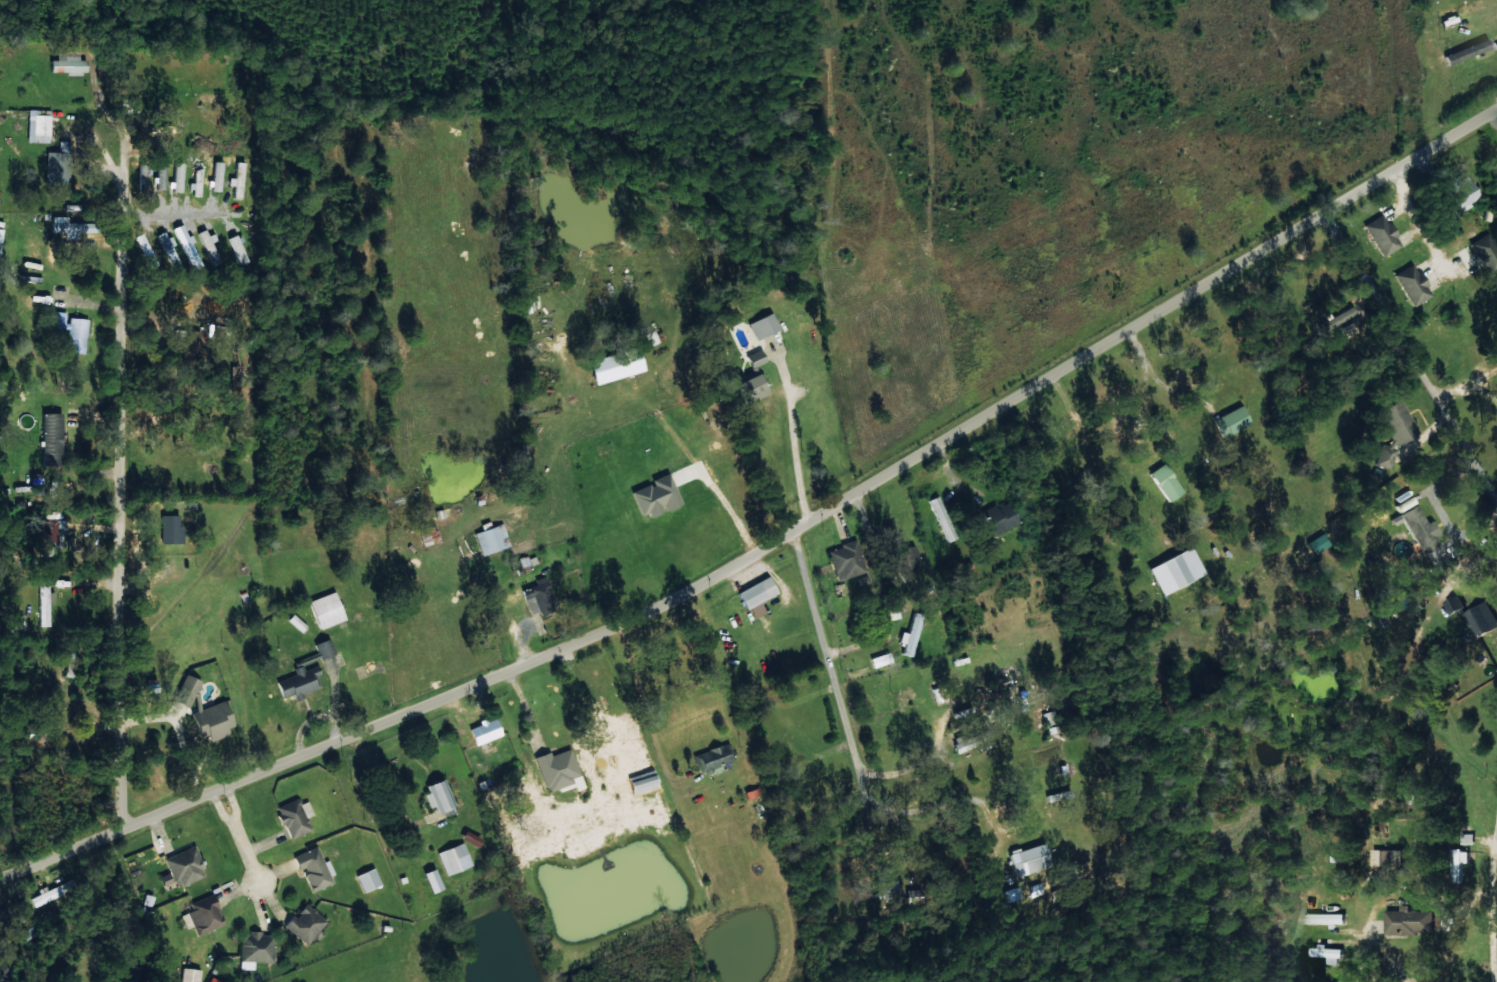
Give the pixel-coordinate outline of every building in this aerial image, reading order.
[(79,46),(57,47),(57,60),(51,60),(52,72),(68,71),(68,74),(87,74),(87,60),(80,60),(79,46)] [(49,142),(50,110),(28,109),(27,142),(49,142)] [(58,152),(46,151),(45,183),(69,184),(71,141),(59,140),(58,152)] [(191,195),(201,196),(202,162),(192,161),(191,195)] [(234,178),(232,178),(231,198),(242,198),(244,162),(235,161),(234,178)] [(183,164),(173,163),(172,194),(182,194),(183,164)] [(1480,197),(1472,180),(1449,191),(1459,212),(1472,206),(1469,202),(1480,197)] [(1383,256),(1402,245),(1384,213),(1364,224),(1383,256)] [(98,232),(98,222),(67,223),(67,216),(52,216),(52,232),(67,232),(67,239),(77,239),(77,233),(98,232)] [(202,266),(183,224),(173,228),(192,271),(202,266)] [(223,260),(207,228),(196,233),(212,266),(223,260)] [(166,230),(156,234),(172,270),(182,266),(166,230)] [(150,269),(158,264),(143,233),(134,237),(150,269)] [(1491,233),(1471,241),(1485,274),(1496,269),(1496,248),(1491,233)] [(1396,274),(1411,306),(1431,296),(1416,264),(1396,274)] [(1357,312),(1352,305),(1326,321),(1330,328),(1357,312)] [(89,319),(67,317),(68,313),(53,311),(51,327),(67,329),(65,351),(85,353),(89,319)] [(202,331),(186,329),(182,354),(204,357),(205,347),(200,346),(202,331)] [(659,342),(654,330),(643,334),(647,346),(659,342)] [(766,362),(762,349),(747,354),(751,367),(766,362)] [(616,366),(619,377),(645,370),(640,352),(631,354),(632,361),(616,366)] [(742,395),(766,390),(762,372),(738,378),(742,395)] [(1383,465),(1389,463),(1387,460),(1397,456),(1393,446),(1418,435),(1402,399),(1378,410),(1391,441),(1376,448),(1383,465)] [(1222,436),(1251,425),(1244,406),(1215,417),(1222,436)] [(63,413),(43,412),(42,465),(62,465),(63,413)] [(1149,472),(1167,502),(1183,492),(1166,462),(1149,472)] [(632,492),(642,515),(648,513),(650,516),(664,511),(664,510),(681,503),(669,473),(652,480),(653,483),(632,492)] [(957,537),(937,496),(927,500),(946,542),(957,537)] [(1020,521),(1007,500),(984,515),(996,536),(1020,521)] [(1428,523),(1416,504),(1399,515),(1425,554),(1440,543),(1435,537),(1441,533),(1432,520),(1428,523)] [(183,525),(179,525),(179,514),(161,515),(162,543),(184,543),(183,525)] [(57,529),(58,523),(45,521),(41,541),(60,545),(63,530),(57,529)] [(419,530),(423,546),(440,541),(435,525),(419,530)] [(509,548),(504,525),(476,531),(481,554),(509,548)] [(1315,555),(1330,544),(1322,532),(1307,543),(1315,555)] [(839,543),(840,548),(829,551),(836,580),(865,572),(857,539),(839,543)] [(899,577),(918,571),(914,559),(918,558),(914,545),(892,552),(899,577)] [(1149,566),(1161,594),(1205,575),(1193,548),(1149,566)] [(537,562),(533,553),(518,561),(522,569),(537,562)] [(523,589),(529,614),(540,611),(541,614),(555,611),(547,576),(535,579),(537,586),(523,589)] [(777,593),(769,576),(737,592),(746,609),(749,608),(754,618),(765,612),(760,601),(777,593)] [(38,626),(49,626),(49,604),(55,604),(54,592),(49,592),(48,582),(37,582),(38,626)] [(346,620),(335,591),(308,601),(319,630),(346,620)] [(1446,602),(1452,615),(1467,607),(1460,594),(1446,602)] [(1489,601),(1467,612),(1480,637),(1496,629),(1496,616),(1489,601)] [(901,631),(899,643),(903,643),(901,654),(913,656),(921,614),(911,612),(907,633),(901,631)] [(307,625),(293,614),(287,620),(301,632),(307,625)] [(315,644),(321,659),(335,654),(329,638),(315,644)] [(175,701),(190,707),(200,680),(185,674),(175,701)] [(203,738),(210,734),(213,739),(237,728),(224,699),(192,714),(203,738)] [(1048,734),(1059,730),(1053,710),(1041,714),(1048,734)] [(502,731),(495,718),(487,722),(486,719),(469,729),(478,745),(502,731)] [(988,742),(984,732),(953,744),(956,753),(988,742)] [(722,769),(721,765),(733,761),(728,744),(694,754),(701,776),(722,769)] [(536,757),(547,790),(581,779),(571,749),(551,755),(550,752),(536,757)] [(658,788),(655,771),(629,776),(632,793),(658,788)] [(425,786),(435,814),(453,807),(443,779),(425,786)] [(290,839),(311,830),(306,818),(314,815),(308,801),(300,804),(298,798),(277,807),(290,839)] [(478,847),(482,838),(465,831),(462,839),(478,847)] [(446,876),(472,866),(463,843),(437,852),(446,876)] [(1053,866),(1045,843),(1009,854),(1016,877),(1053,866)] [(166,856),(177,887),(206,877),(195,846),(166,856)] [(295,855),(310,892),(336,882),(327,860),(323,862),(317,846),(295,855)] [(1404,849),(1375,850),(1375,865),(1404,864),(1404,849)] [(1463,883),(1464,862),(1471,862),(1471,850),(1453,849),(1452,882),(1463,883)] [(356,876),(363,892),(381,885),(374,868),(356,876)] [(431,893),(443,889),(436,868),(425,872),(431,893)] [(884,882),(877,883),(877,899),(897,898),(897,873),(884,874),(884,882)] [(38,891),(40,895),(30,898),(32,905),(76,891),(73,880),(38,891)] [(193,910),(187,913),(197,936),(225,924),(212,894),(190,903),(193,910)] [(293,915),(284,923),(304,945),(327,924),(308,904),(294,917),(293,915)] [(1388,910),(1387,934),(1434,934),(1435,911),(1411,911),(1411,905),(1402,905),(1402,910),(1388,910)] [(16,934),(8,908),(0,911),(0,939),(16,934)] [(1348,914),(1307,913),(1306,924),(1338,925),(1338,923),(1347,924),(1348,914)] [(240,969),(254,970),(254,961),(273,962),(274,935),(262,934),(262,931),(249,931),(248,935),(241,935),(240,969)] [(1343,964),(1343,947),(1320,947),(1320,948),(1310,948),(1310,956),(1328,957),(1328,964),(1343,964)] [(201,970),(182,967),(180,981),(199,981),(201,970)]
